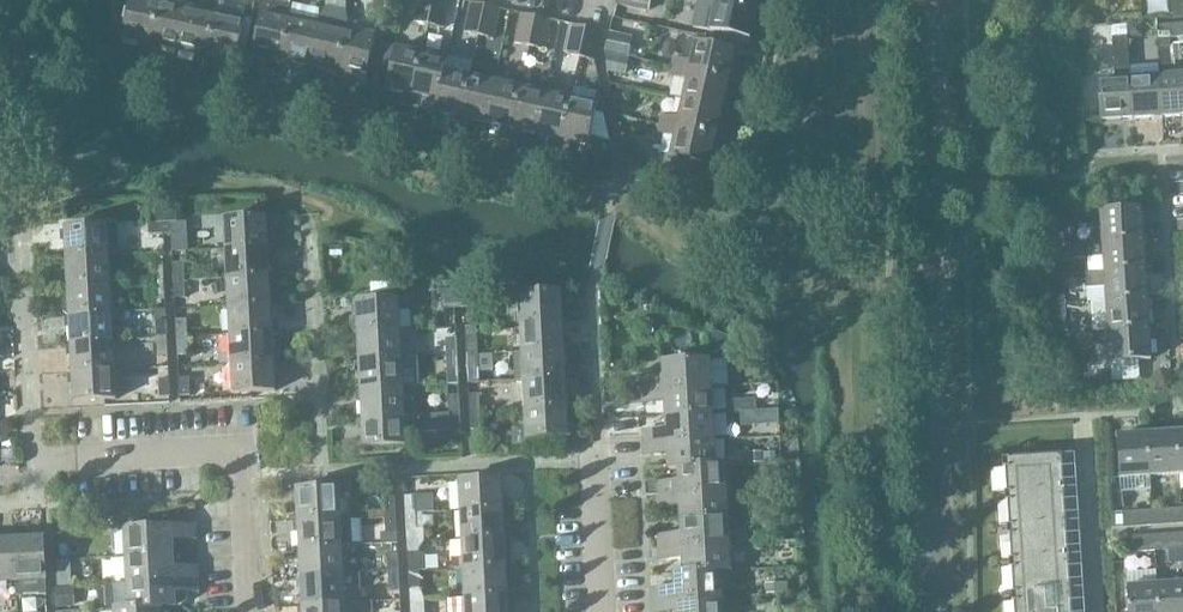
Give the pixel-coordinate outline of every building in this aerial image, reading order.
[(152,43),(161,0),(131,0),(123,37),(152,43)] [(180,49),(190,6),(164,0),(161,0),(152,43),(180,49)] [(435,0),(420,0),(415,21),(430,25),(435,0)] [(430,25),(443,28),(450,0),(435,0),(430,25)] [(648,10),(650,0),(618,0),(618,3),(648,10)] [(695,25),(753,37),(759,8),(718,0),(701,0),(695,25)] [(759,8),(760,0),(718,0),(759,8)] [(260,9),(263,9),(253,53),(256,53),(255,55),(258,59),(266,61),(270,59),(270,57),(282,59),(291,15),(290,15),(291,8),(290,5),(273,1),(272,2),(266,1),(261,6),(260,9)] [(465,32),(480,36),(487,6),(472,3),(465,32)] [(180,49),(209,55),(218,12),(190,6),(180,49)] [(494,39),(500,9),(487,6),(480,36),(494,39)] [(328,8),(321,15),(320,16),(319,22),(320,22),(310,65),(339,72),(348,28),(347,28),(348,22),(346,12),(328,8)] [(218,12),(209,55),(237,61),(246,18),(218,12)] [(516,43),(531,46),(537,17),(522,14),(516,43)] [(282,59),(310,65),(320,22),(319,22),(291,15),(282,59)] [(552,20),(537,17),(531,46),(546,49),(552,20)] [(1158,37),(1182,37),(1182,22),(1157,23),(1158,37)] [(581,57),(588,28),(572,25),(565,53),(581,57)] [(348,28),(339,72),(367,78),(377,34),(348,28)] [(588,28),(581,57),(595,61),(602,32),(588,28)] [(610,33),(606,52),(628,56),(632,37),(610,33)] [(1100,79),(1102,120),(1132,118),(1130,78),(1130,77),(1128,36),(1113,37),(1115,78),(1100,79)] [(675,57),(673,66),(731,77),(737,49),(689,39),(685,59),(675,57)] [(388,47),(384,66),(393,68),(388,89),(405,93),(402,105),(411,107),(423,55),(397,49),(397,48),(388,47)] [(626,75),(629,59),(606,54),(607,71),(626,75)] [(423,55),(411,107),(421,109),(423,97),(438,101),(445,69),(447,70),(449,60),(423,55)] [(688,78),(684,98),(725,106),(731,77),(673,66),(671,75),(688,78)] [(438,101),(436,111),(453,115),(451,127),(459,129),(471,75),(447,70),(445,69),(438,101)] [(1160,76),(1162,116),(1182,115),(1182,74),(1160,76)] [(471,75),(459,129),(468,131),(471,119),(487,123),(497,81),(471,75)] [(1131,77),(1130,77),(1130,78),(1132,118),(1162,116),(1160,76),(1131,77)] [(497,81),(487,123),(504,126),(501,137),(510,139),(522,86),(497,81)] [(522,86),(510,139),(519,141),(522,130),(538,134),(547,92),(522,86)] [(573,97),(561,151),(569,153),(572,141),(589,145),(591,135),(610,139),(604,113),(596,112),(598,103),(594,102),(596,91),(575,86),(573,97)] [(547,92),(538,134),(555,137),(552,149),(561,151),(573,97),(547,92)] [(729,107),(725,106),(684,98),(680,117),(664,113),(662,123),(719,135),(721,126),(725,126),(729,124),(731,112),(729,109),(729,107)] [(719,135),(662,123),(660,133),(676,136),(672,154),(669,154),(665,169),(691,174),(694,160),(713,164),(713,163),(718,164),(721,162),(724,149),(722,146),(717,145),(719,135)] [(158,206),(159,224),(159,225),(168,224),(179,224),(179,223),(178,205),(158,206)] [(1103,241),(1144,239),(1142,209),(1082,213),(1083,226),(1102,224),(1103,241)] [(274,219),(227,222),(228,251),(269,248),(276,248),(274,219)] [(168,224),(168,234),(185,233),(184,223),(179,223),(179,224),(168,224)] [(168,234),(168,224),(159,225),(159,224),(150,224),(150,234),(168,234)] [(115,227),(69,229),(69,232),(66,232),(66,242),(69,242),(70,258),(110,256),(119,256),(119,232),(115,227)] [(1103,241),(1073,243),(1074,258),(1104,256),(1105,271),(1146,269),(1144,239),(1103,241)] [(269,248),(228,251),(230,279),(270,277),(270,275),(274,275),(273,264),(270,264),(269,248)] [(70,270),(71,287),(111,285),(110,256),(70,258),(70,262),(66,262),(67,270),(70,270)] [(154,283),(165,283),(163,263),(153,264),(154,283)] [(175,282),(185,282),(184,263),(174,263),(175,282)] [(1146,269),(1105,271),(1085,273),(1086,289),(1106,287),(1107,301),(1148,299),(1146,269)] [(1065,304),(1064,274),(1049,275),(1051,305),(1065,304)] [(270,277),(230,279),(231,308),(272,306),(272,304),(276,304),(275,293),(271,293),(270,277)] [(185,297),(185,282),(175,282),(176,298),(185,297)] [(166,298),(165,283),(154,283),(155,299),(166,298)] [(124,285),(111,285),(71,287),(71,291),(68,291),(68,300),(64,303),(65,315),(69,318),(72,317),(72,316),(112,314),(112,296),(124,296),(124,285)] [(521,294),(523,323),(564,321),(564,320),(567,319),(566,310),(564,310),(563,292),(521,294)] [(477,295),(459,297),(460,307),(477,306),(477,295)] [(443,308),(460,307),(459,297),(442,298),(443,308)] [(355,314),(351,318),(351,328),(356,331),(359,331),(401,329),(400,310),(411,310),(410,299),(400,300),(358,302),(358,304),(355,304),(355,314)] [(1107,301),(1095,302),(1097,331),(1109,330),(1109,331),(1150,329),(1148,299),(1107,301)] [(1051,305),(1052,331),(1067,331),(1065,304),(1051,305)] [(272,306),(231,308),(233,337),(274,335),(273,333),(277,332),(276,321),(273,321),(272,306)] [(73,328),(74,345),(114,343),(112,314),(72,316),(72,317),(73,319),(69,320),(69,328),(73,328)] [(177,320),(178,340),(187,340),(187,320),(177,320)] [(157,321),(158,341),(168,341),(167,321),(157,321)] [(523,323),(524,352),(565,350),(565,348),(568,348),(568,339),(565,340),(564,321),(523,323)] [(359,333),(356,333),(356,344),(359,343),(360,360),(402,358),(413,357),(412,329),(401,330),(401,329),(359,331),(359,333)] [(1140,379),(1139,360),(1152,359),(1150,329),(1109,331),(1113,381),(1140,379)] [(234,353),(219,354),(220,364),(234,363),(235,366),(275,364),(275,362),(279,362),(278,350),(274,351),(274,335),(233,337),(234,353)] [(467,337),(468,355),(478,354),(477,337),(467,337)] [(448,356),(457,355),(457,338),(447,338),(448,356)] [(188,355),(187,340),(178,340),(179,355),(188,355)] [(168,341),(158,341),(158,356),(168,355),(168,341)] [(74,357),(75,374),(115,372),(114,343),(74,345),(74,348),(70,348),(70,357),(74,357)] [(566,368),(565,350),(524,352),(519,352),(515,356),(515,366),(519,370),(525,370),(525,381),(566,379),(566,378),(569,378),(568,368),(566,368)] [(478,371),(478,354),(468,355),(468,371),(478,371)] [(458,372),(457,355),(448,356),(448,373),(458,372)] [(360,363),(358,363),(358,373),(361,373),(361,389),(404,387),(415,386),(419,386),(418,357),(413,357),(402,358),(360,360),(360,363)] [(714,390),(713,361),(665,364),(665,366),(668,366),(669,379),(629,381),(630,393),(714,390)] [(275,364),(235,366),(236,395),(277,393),(276,386),(280,385),(280,379),(276,380),(275,364)] [(115,372),(75,374),(75,377),(71,377),(72,385),(76,385),(76,403),(116,401),(115,372)] [(123,373),(124,386),(150,386),(149,373),(123,373)] [(191,395),(190,378),(180,378),(181,396),(191,395)] [(160,380),(161,397),(171,396),(170,379),(160,380)] [(525,381),(526,410),(568,408),(567,407),(570,407),(570,397),(567,397),(566,379),(525,381)] [(361,391),(359,391),(360,400),(362,400),(362,418),(405,416),(404,397),(416,397),(415,386),(404,387),(361,389),(361,391)] [(716,416),(714,390),(630,393),(631,406),(670,404),(670,417),(716,416)] [(471,413),(480,412),(479,394),(470,395),(471,413)] [(459,395),(449,396),(450,414),(461,413),(459,395)] [(529,444),(528,439),(569,437),(569,435),(571,435),(571,426),(568,426),(568,408),(526,410),(527,428),(513,429),(513,445),(529,444)] [(754,411),(741,412),(742,421),(754,421),(754,411)] [(481,429),(480,412),(471,413),(472,429),(481,429)] [(461,413),(450,414),(451,430),(462,430),(461,413)] [(362,420),(360,420),(360,431),(363,430),(364,447),(406,445),(405,426),(412,425),(419,432),(451,430),(450,414),(405,416),(362,418),(362,420)] [(647,432),(647,444),(717,441),(716,416),(670,417),(671,431),(647,432)] [(1180,474),(1177,433),(1148,435),(1150,476),(1180,474)] [(1150,476),(1148,435),(1118,437),(1121,478),(1150,476)] [(672,470),(682,470),(718,468),(718,466),(717,441),(647,444),(648,456),(672,455),(672,470)] [(1015,611),(1073,611),(1063,455),(1005,459),(1015,611)] [(658,484),(659,497),(727,494),(726,466),(718,466),(718,468),(682,470),(682,483),(658,484)] [(462,512),(504,510),(504,509),(508,509),(507,498),(504,498),(503,481),(460,483),(462,512)] [(342,517),(341,498),(352,498),(351,482),(337,482),(337,489),(298,491),(299,494),(296,494),(297,503),(299,503),(300,520),(342,517)] [(684,509),(684,523),(728,521),(727,494),(659,497),(659,510),(684,509)] [(416,514),(415,496),(406,497),(406,515),(416,514)] [(395,497),(386,497),(387,515),(396,515),(395,497)] [(1182,508),(1163,509),(1164,525),(1182,524),(1182,521),(1182,508)] [(464,541),(506,538),(506,537),(509,537),(509,526),(505,526),(504,510),(462,512),(464,541)] [(1153,510),(1134,511),(1135,527),(1154,526),(1153,510)] [(406,515),(408,544),(424,543),(425,541),(424,529),(417,529),(416,514),(406,515)] [(396,515),(387,515),(387,532),(397,531),(396,515)] [(301,549),(343,546),(353,546),(352,517),(342,517),(300,520),(300,524),(298,525),(298,532),(301,532),(301,549)] [(660,538),(661,550),(730,547),(728,521),(684,523),(685,537),(660,538)] [(125,530),(127,557),(174,555),(174,540),(197,539),(196,526),(125,530)] [(1154,535),(1155,551),(1174,550),(1173,534),(1154,535)] [(17,583),(18,582),(16,543),(16,540),(13,540),(13,538),(3,539),(0,535),(0,583),(17,583)] [(1125,553),(1144,552),(1143,536),(1125,537),(1125,553)] [(32,542),(16,543),(18,582),(17,583),(18,595),(47,593),(46,581),(47,581),(45,540),(42,540),(42,537),(32,538),(32,542)] [(510,538),(506,538),(464,541),(464,557),(453,558),(454,568),(465,568),(465,570),(508,568),(507,566),(511,566),(510,555),(513,554),(512,540),(510,538)] [(302,560),(303,578),(345,575),(343,546),(301,549),(301,552),(299,552),(300,560),(302,560)] [(686,562),(686,575),(723,574),(724,576),(731,576),(730,547),(661,550),(661,563),(686,562)] [(419,553),(409,553),(410,573),(419,572),(427,572),(426,555),(421,552),(419,553)] [(389,555),(390,573),(400,573),(399,554),(389,555)] [(127,557),(128,583),(199,579),(198,567),(175,568),(174,555),(127,557)] [(57,586),(68,586),(67,585),(73,584),(71,558),(57,559),(58,585),(57,585),(57,586)] [(467,599),(509,596),(509,595),(512,595),(511,584),(508,584),(508,568),(465,570),(467,599)] [(419,572),(410,573),(411,589),(420,589),(419,572)] [(400,589),(400,573),(390,573),(391,589),(400,589)] [(652,590),(653,602),(725,599),(724,576),(723,574),(686,575),(676,576),(677,589),(652,590)] [(362,604),(360,575),(345,575),(303,578),(303,579),(301,580),(301,589),(303,589),(304,607),(346,604),(362,604)] [(128,583),(130,609),(130,610),(177,607),(179,607),(183,606),(186,603),(188,600),(189,596),(189,592),(200,591),(199,579),(128,583)] [(1157,585),(1159,611),(1182,611),(1182,583),(1157,585)] [(1157,585),(1128,587),(1129,611),(1159,611),(1157,585)] [(424,589),(410,589),(411,611),(425,611),(424,589)] [(515,598),(512,596),(509,596),(467,599),(468,611),(516,611),(515,598)] [(653,602),(653,611),(725,611),(725,599),(653,602)] [(346,604),(304,607),(304,609),(302,609),(303,611),(373,611),(373,603),(362,604),(346,604)]
